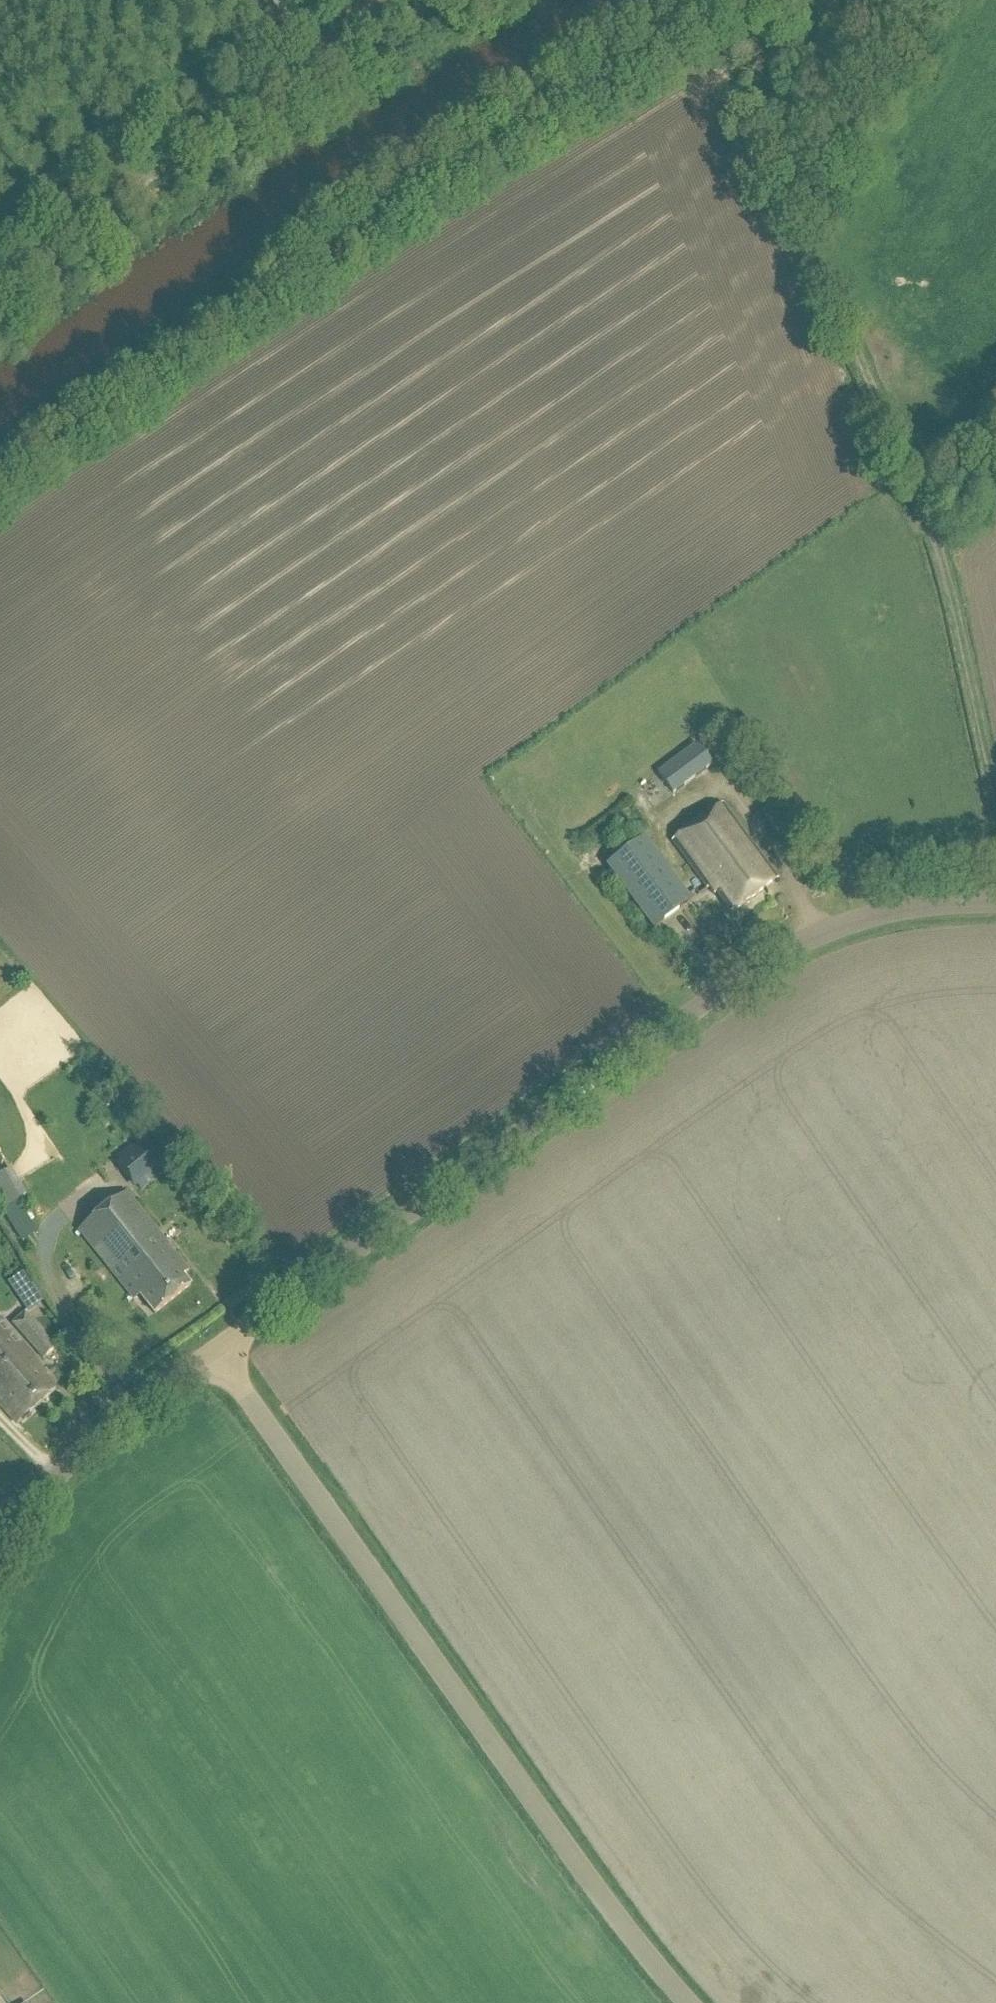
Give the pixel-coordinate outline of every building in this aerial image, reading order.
[(655,772),(672,795),(713,766),(694,742),(655,772)] [(718,896),(732,915),(778,881),(724,807),(673,844),(708,892),(710,890),(716,898),(718,896)] [(604,867),(651,931),(691,901),(645,837),(604,867)] [(112,1163),(134,1196),(176,1169),(153,1135),(112,1163)] [(5,1212),(22,1202),(5,1173),(0,1176),(0,1203),(5,1212)] [(134,1302),(140,1297),(155,1316),(190,1288),(183,1278),(189,1273),(174,1255),(173,1256),(168,1250),(169,1249),(126,1195),(78,1233),(134,1302)] [(19,1206),(11,1212),(28,1239),(37,1234),(19,1206)] [(24,1272),(9,1282),(28,1312),(44,1302),(24,1272)] [(16,1329),(42,1359),(54,1350),(28,1319),(16,1329)] [(15,1427),(54,1393),(43,1381),(45,1379),(35,1367),(36,1366),(0,1324),(0,1409),(15,1427)]
